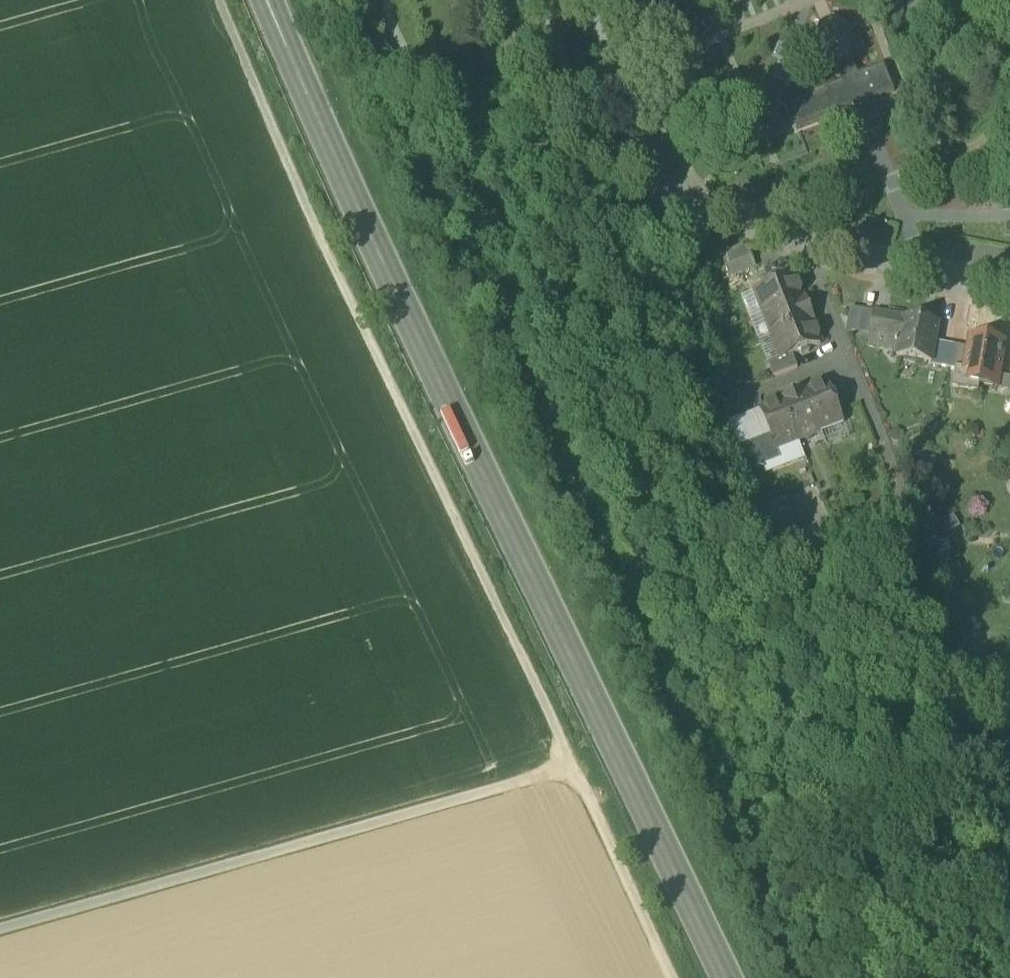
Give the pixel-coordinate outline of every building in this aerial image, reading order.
[(843,83),(858,77),(850,62),(857,47),(849,27),(834,22),(822,26),(815,41),(823,60),(838,66),(843,83)] [(858,77),(843,83),(787,105),(797,131),(893,93),(884,67),(858,77)] [(727,256),(731,267),(752,259),(748,248),(727,256)] [(726,270),(730,281),(736,278),(756,270),(752,259),(731,267),(726,270)] [(776,263),(759,270),(763,280),(780,274),(776,263)] [(756,270),(736,278),(740,289),(763,280),(759,270),(756,270)] [(755,294),(764,317),(803,302),(795,279),(755,294)] [(742,299),(751,322),(764,317),(755,294),(742,299)] [(764,317),(773,339),(812,324),(814,323),(805,301),(803,302),(764,317)] [(874,316),(862,314),(851,312),(847,334),(858,336),(870,338),(874,316)] [(870,338),(900,344),(904,322),(874,316),(870,338)] [(751,322),(760,344),(773,339),(764,317),(751,322)] [(897,359),(930,366),(935,344),(937,331),(921,328),(921,324),(904,320),(904,322),(900,344),(897,359)] [(821,346),(812,324),(773,339),(781,361),(782,362),(793,357),(798,355),(801,358),(809,355),(810,351),(821,346)] [(781,361),(773,339),(760,344),(768,366),(781,361)] [(970,351),(966,372),(980,375),(978,386),(979,386),(996,389),(998,377),(1004,345),(972,339),(970,351)] [(930,366),(949,369),(954,348),(935,344),(930,366)] [(970,351),(954,348),(949,369),(957,371),(966,372),(970,351)] [(768,366),(773,380),(797,370),(793,357),(782,362),(781,361),(768,366)] [(978,393),(979,386),(978,386),(980,375),(966,372),(957,371),(954,388),(978,393)] [(996,389),(1009,392),(1009,379),(998,377),(996,389)] [(827,386),(805,395),(820,434),(843,425),(836,408),(838,405),(835,397),(832,397),(827,386)] [(782,402),(783,404),(798,443),(820,434),(805,395),(804,393),(782,402)] [(777,451),(798,443),(783,404),(760,413),(762,415),(770,437),(776,451),(777,451)] [(730,428),(739,449),(770,437),(762,415),(730,428)] [(843,425),(820,434),(826,448),(849,439),(843,425)] [(776,451),(770,437),(739,449),(749,475),(763,469),(781,462),(777,451),(776,451)] [(805,460),(798,443),(777,451),(781,462),(763,469),(766,476),(805,460)] [(953,517),(938,526),(944,537),(960,528),(953,517)] [(948,542),(933,546),(935,556),(951,552),(948,542)]
